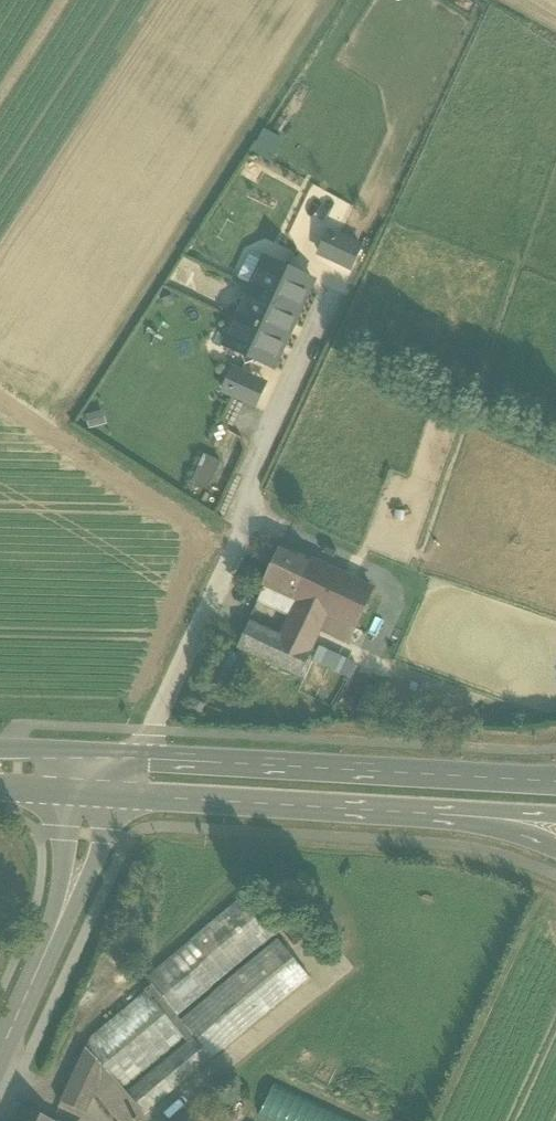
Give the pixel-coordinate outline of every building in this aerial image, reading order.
[(350,270),(362,244),(326,227),(314,254),(350,270)] [(315,281),(266,260),(253,289),(242,312),(227,347),(275,369),(315,281)] [(242,312),(253,289),(244,285),(233,308),(242,312)] [(217,391),(254,408),(266,382),(229,365),(217,391)] [(203,452),(189,481),(205,489),(220,460),(203,452)] [(347,578),(286,546),(267,584),(302,602),(328,615),(347,578)] [(347,578),(328,615),(355,628),(374,591),(347,578)] [(302,602),(267,584),(259,599),(294,617),(302,602)] [(328,615),(302,602),(294,617),(284,638),(310,651),(320,631),(328,615)] [(355,628),(328,615),(320,631),(347,644),(355,628)] [(284,638),(253,622),(240,648),(297,677),(310,651),(284,638)] [(348,677),(356,662),(319,644),(312,659),(348,677)] [(243,896),(144,979),(150,986),(176,1017),(275,934),(243,896)] [(278,938),(179,1021),(191,1035),(211,1060),(310,977),(278,938)] [(150,986),(89,1038),(84,1048),(103,1072),(109,1078),(111,1077),(120,1089),(181,1038),(184,1041),(191,1035),(179,1021),(176,1017),(150,986)] [(184,1041),(123,1092),(143,1116),(211,1060),(191,1035),(184,1041)] [(84,1048),(59,1103),(83,1114),(93,1093),(103,1072),(84,1048)] [(111,1077),(109,1078),(103,1072),(93,1093),(117,1120),(137,1120),(143,1116),(123,1092),(120,1089),(111,1077)] [(258,1119),(263,1120),(358,1120),(275,1083),(258,1119)] [(21,1107),(15,1120),(51,1120),(21,1107)]
